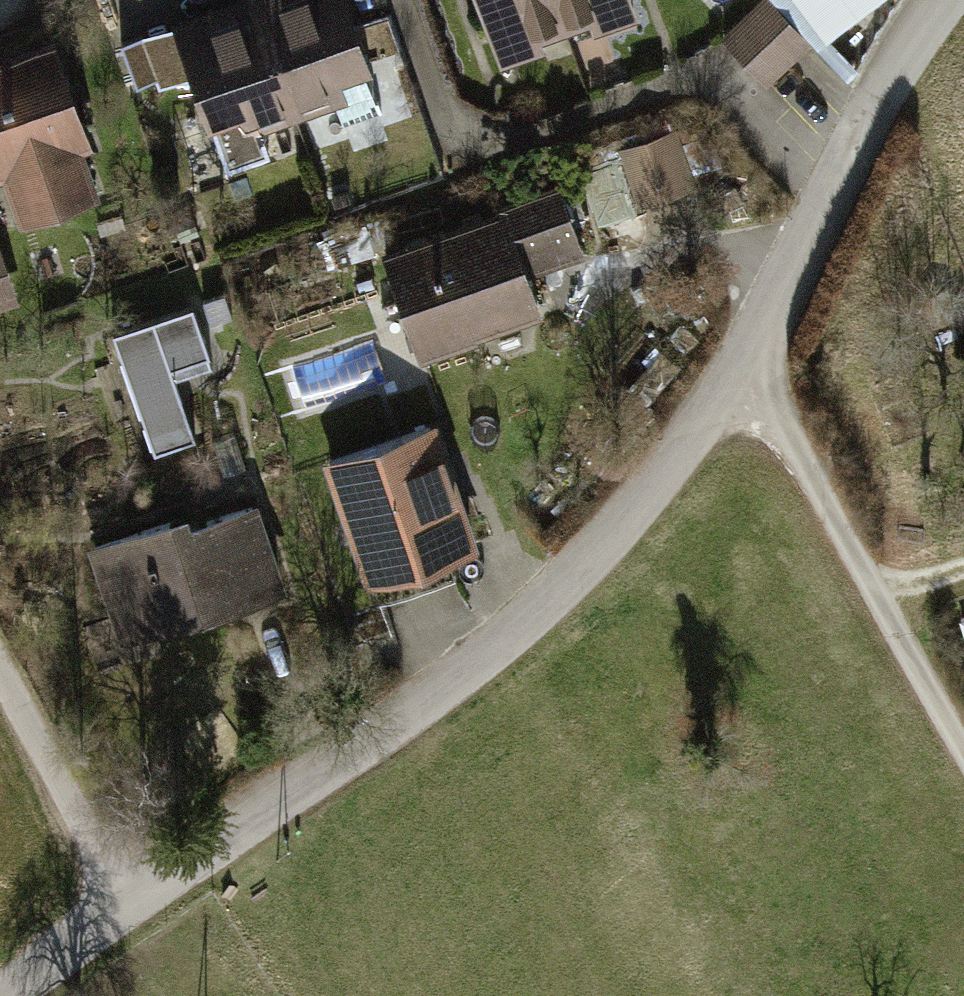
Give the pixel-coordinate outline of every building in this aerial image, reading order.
[(167,18),(218,158),(381,96),(347,0),(222,0),(167,18)] [(501,69),(638,24),(630,0),(478,0),(501,69)] [(717,31),(763,91),(808,55),(764,0),(758,0),(717,31)] [(819,66),(900,0),(766,0),(819,66)] [(0,61),(0,180),(5,179),(22,223),(107,193),(52,45),(0,61)] [(668,131),(618,150),(640,209),(692,190),(668,131)] [(561,196),(383,251),(416,357),(544,318),(531,275),(581,260),(561,196)] [(16,302),(0,258),(0,308),(16,302)] [(196,303),(112,331),(154,452),(195,438),(170,367),(213,352),(196,303)] [(436,426),(319,463),(363,583),(481,544),(436,426)] [(184,509),(84,543),(120,651),(287,596),(256,505),(190,527),(184,509)]
